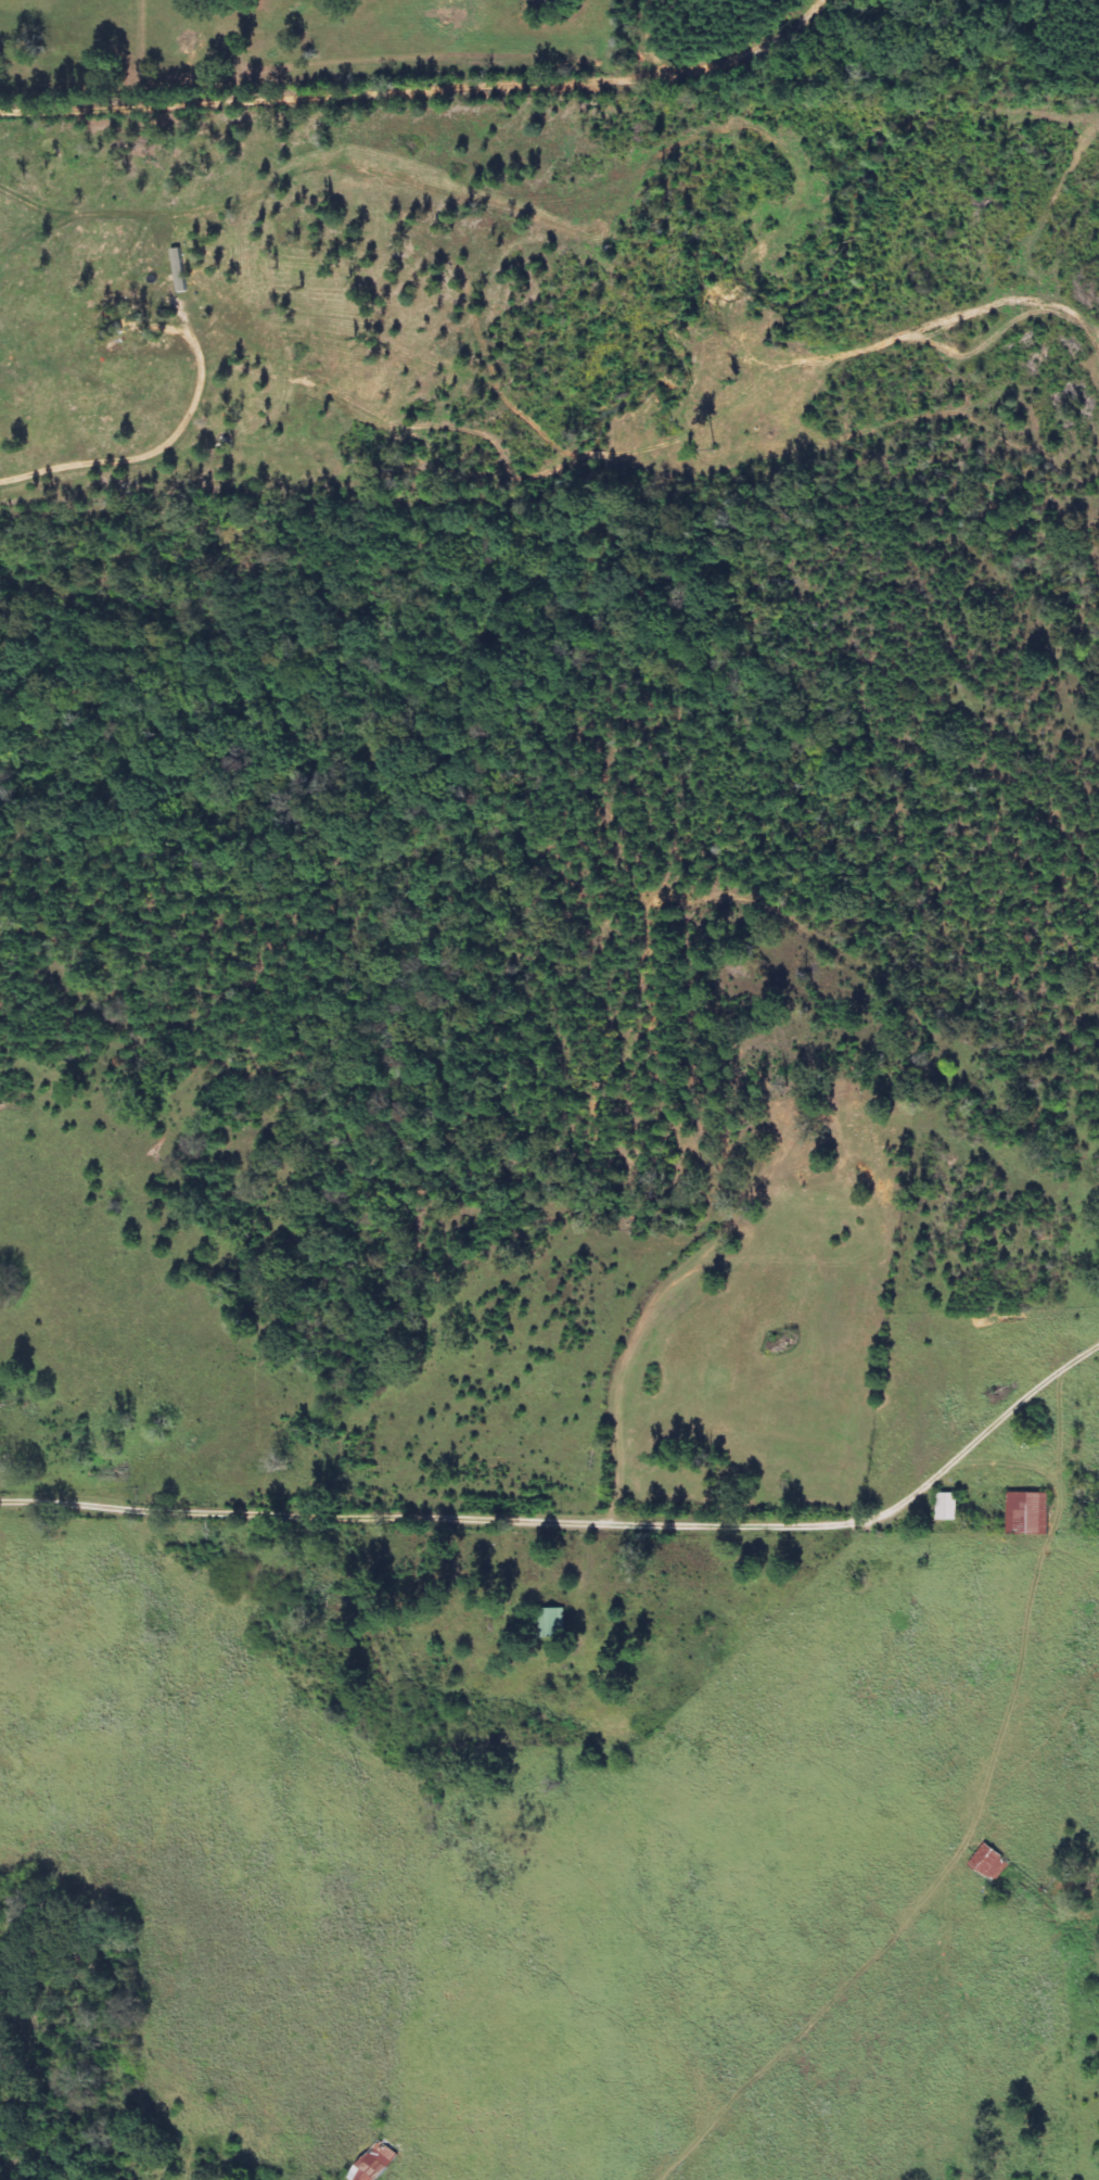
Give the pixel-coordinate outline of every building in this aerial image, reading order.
[(957,1493),(937,1493),(938,1521),(958,1521),(957,1493)] [(1048,1535),(1049,1494),(1008,1493),(1007,1534),(1048,1535)] [(996,1883),(1012,1863),(985,1843),(970,1863),(996,1883)] [(352,2179),(377,2179),(399,2156),(381,2139),(348,2176),(352,2179)]
